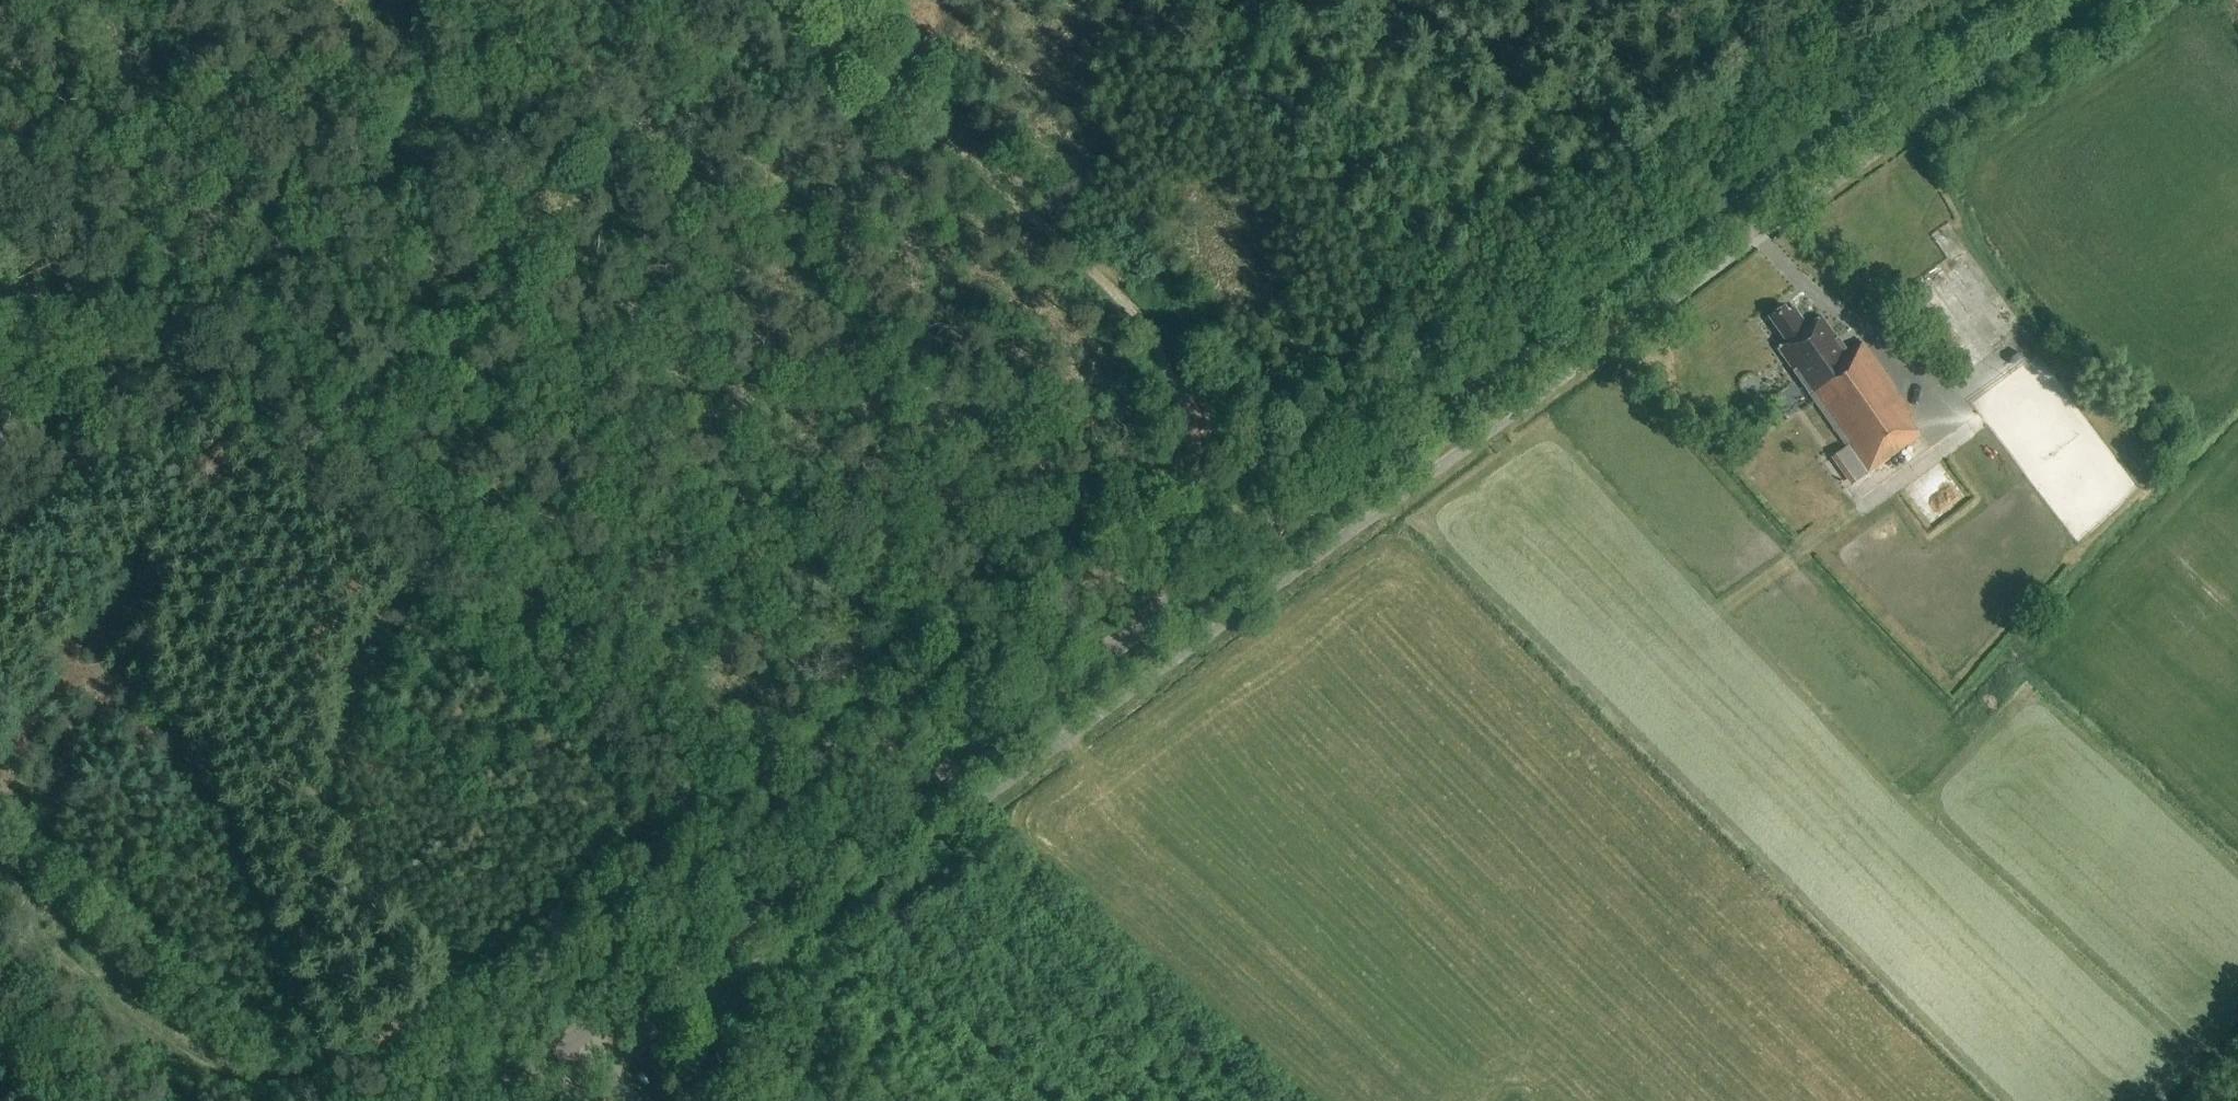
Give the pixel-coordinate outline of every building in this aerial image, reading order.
[(1788,312),(1784,307),(1767,319),(1784,343),(1776,349),(1847,447),(1830,459),(1849,485),(1918,436),(1906,418),(1912,414),(1861,342),(1846,353),(1820,316),(1806,326),(1793,308),(1788,312)]
